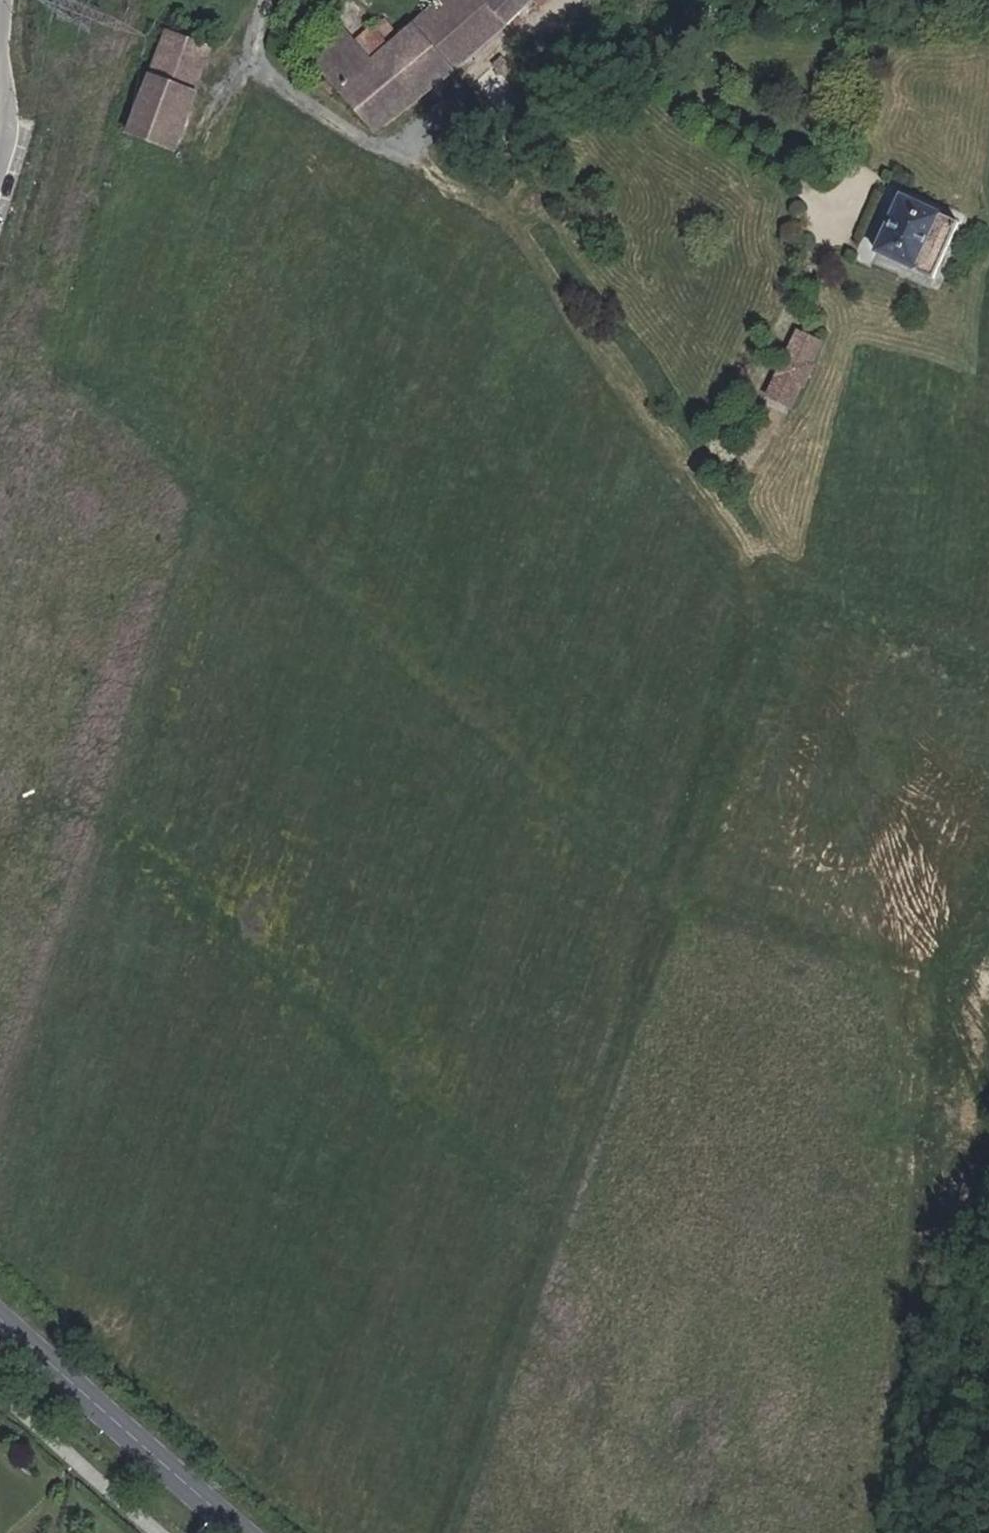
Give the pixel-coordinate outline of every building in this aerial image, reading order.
[(535,0),(449,0),(375,58),(345,28),(329,40),(333,44),(312,58),(361,127),(369,132),(388,118),(377,102),(398,87),(409,102),(463,64),(535,0)] [(167,27),(127,134),(182,154),(222,47),(167,27)] [(486,68),(480,58),(470,64),(476,74),(486,68)] [(409,102),(398,87),(377,102),(388,118),(409,102)] [(911,198),(884,254),(943,282),(969,226),(911,198)] [(795,355),(804,336),(801,335),(811,312),(789,302),(761,366),(783,376),(793,354),(795,355)]
